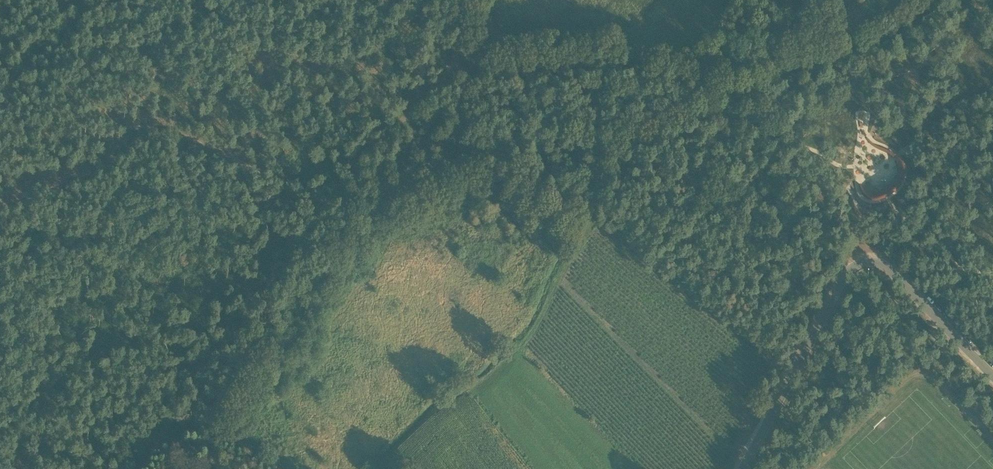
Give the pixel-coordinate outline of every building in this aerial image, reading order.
[(869,140),(867,137),(865,138),(866,141),(870,146),(877,151),(884,154),(889,157),(894,162),(896,169),(897,175),(894,182),(888,188),(879,193),(873,194),(865,193),(863,191),(861,186),(860,183),(858,184),(857,186),(859,191),(863,198),(871,201),(881,200),(892,195),(899,187),(904,179),(905,173),(904,166),(899,159),(893,154),(887,150),(880,147),(874,143),(869,140)]
